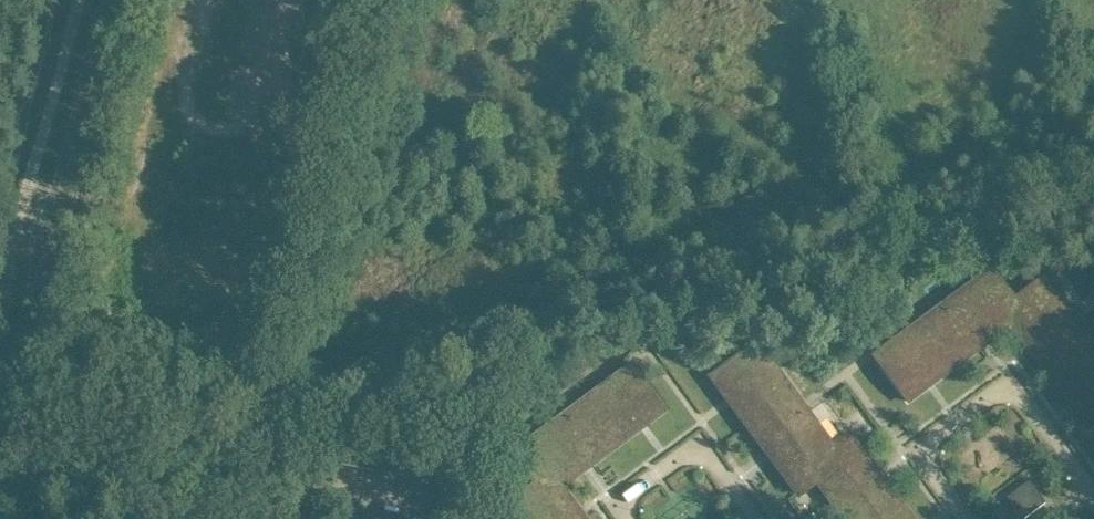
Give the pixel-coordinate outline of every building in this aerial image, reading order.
[(1072,312),(1068,314),(1052,292),(1055,289),(1045,276),(1015,298),(992,268),(978,278),(981,282),(959,298),(957,294),(899,336),(902,340),(896,344),(894,341),(874,355),(907,400),(927,385),(924,382),(930,378),(933,381),(979,346),(975,341),(995,326),(1000,331),(1011,323),(1019,334),(1025,330),(1040,351),(1034,355),(1069,401),(1073,399),(1077,404),(1073,407),(1088,427),(1093,422),(1093,342),(1072,312)] [(885,480),(879,485),(864,464),(870,460),(851,435),(833,448),(832,447),(829,450),(813,429),(817,427),(775,370),(772,372),(768,366),(771,364),(756,345),(711,377),(726,397),(729,395),(733,400),(730,403),(765,449),(771,445),(786,465),(780,470),(799,495),(817,482),(818,483),(822,480),(837,500),(833,503),(845,518),(914,518),(885,480)] [(638,427),(636,423),(641,419),(644,423),(663,408),(630,364),(611,378),(613,382),(608,386),(605,382),(548,425),(551,428),(529,445),(526,441),(513,451),(535,482),(505,504),(515,518),(519,516),(521,518),(576,518),(563,501),(568,497),(560,485),(571,477),(567,472),(588,456),(592,462),(638,427)] [(1029,481),(1007,497),(1023,518),(1024,518),(1046,503),(1029,481)] [(330,505),(327,518),(410,518),(330,505)]
